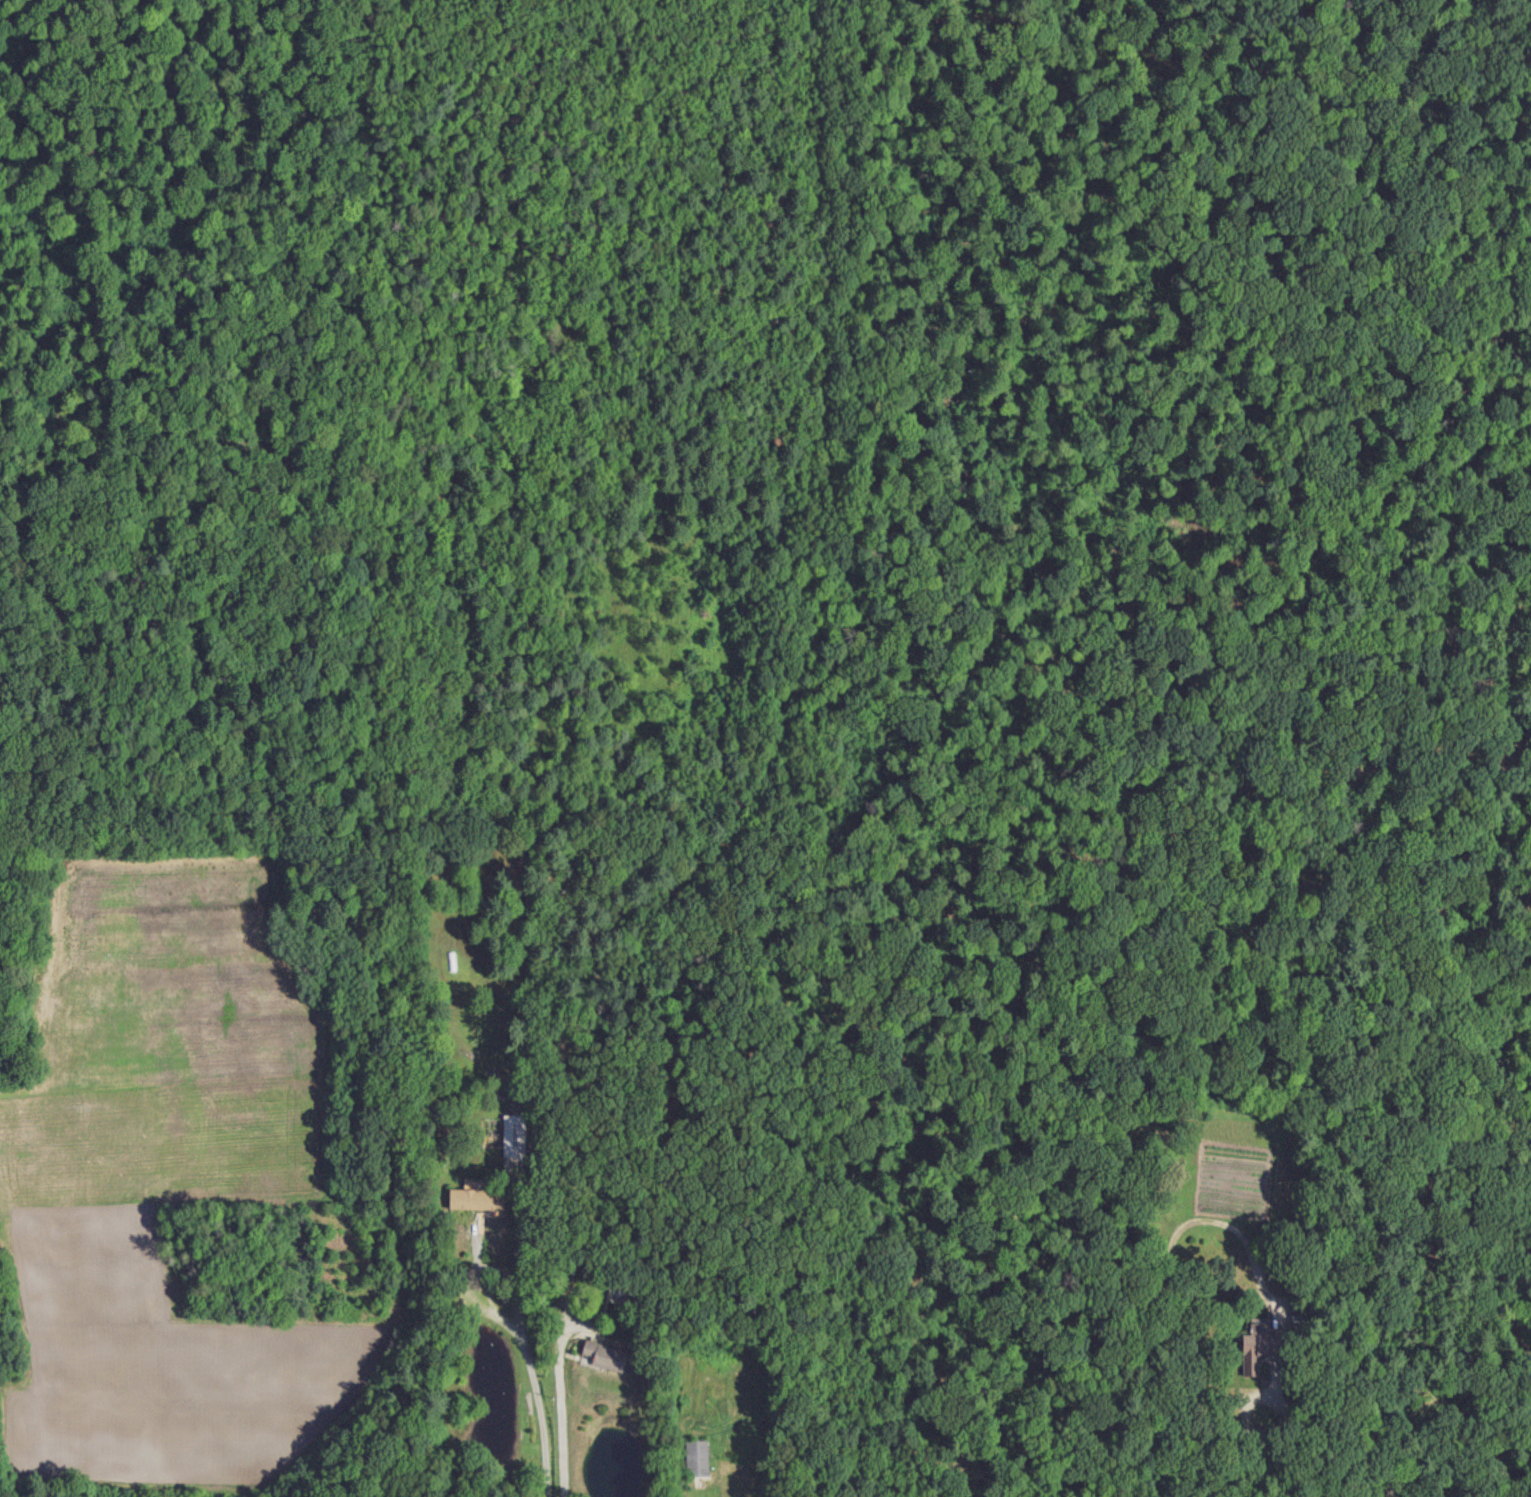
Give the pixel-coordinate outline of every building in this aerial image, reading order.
[(447,1210),(493,1214),(495,1192),(449,1189),(447,1210)] [(1243,1377),(1260,1376),(1259,1356),(1271,1355),(1270,1321),(1252,1322),(1252,1335),(1241,1335),(1243,1377)] [(580,1355),(593,1359),(591,1365),(623,1374),(629,1355),(583,1342),(580,1355)] [(687,1478),(709,1477),(708,1440),(686,1441),(687,1478)]
